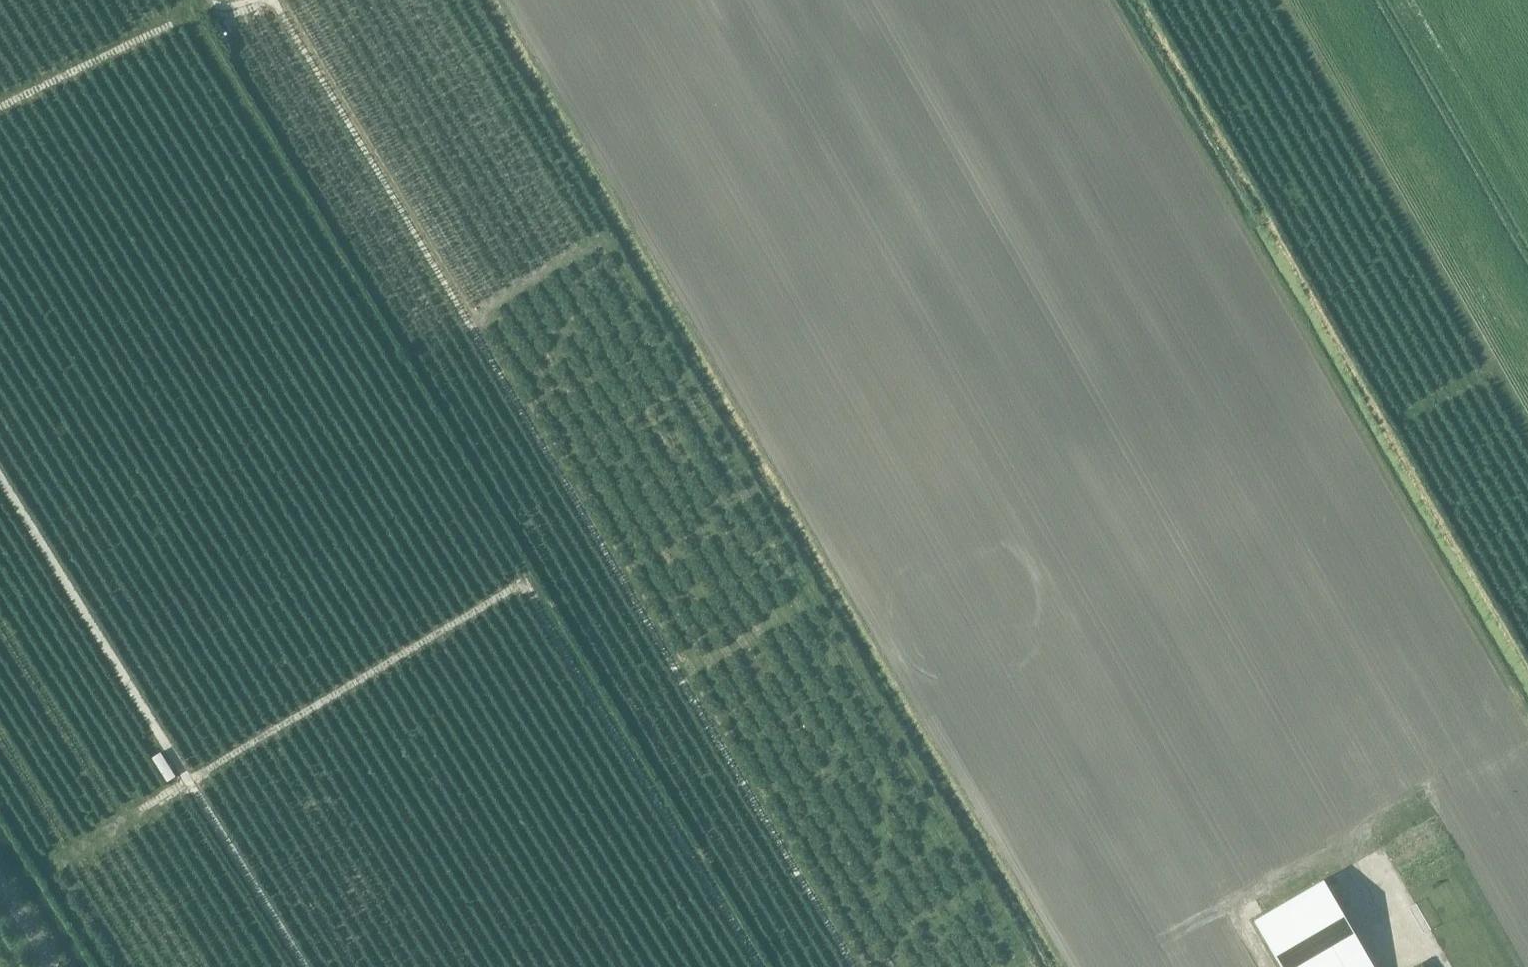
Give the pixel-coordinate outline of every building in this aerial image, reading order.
[(1254,920),(1281,966),(1374,966),(1324,880),(1254,920)]
